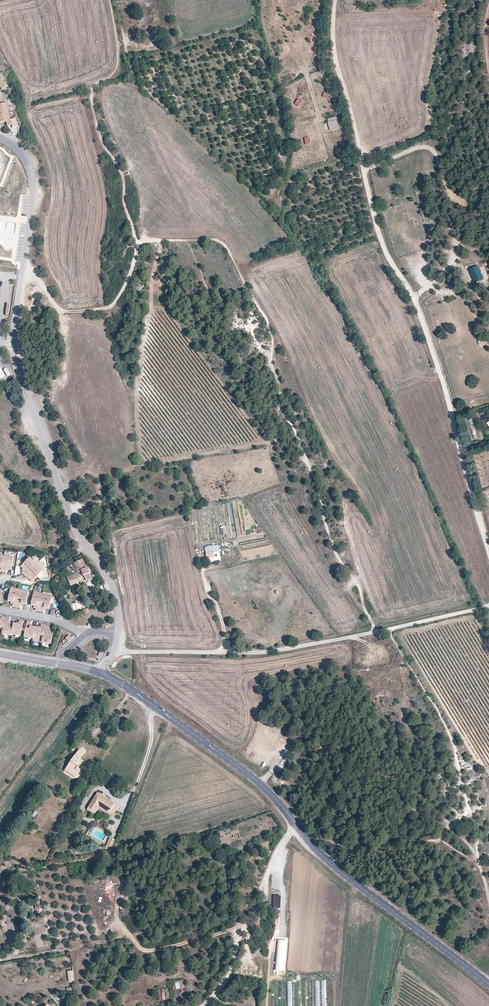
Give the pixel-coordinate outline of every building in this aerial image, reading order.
[(6,103),(0,105),(0,123),(6,121),(8,127),(12,125),(13,128),(18,127),(16,118),(11,120),(6,103)] [(339,129),(336,117),(328,119),(331,131),(339,129)] [(483,280),(477,266),(471,268),(477,282),(483,280)] [(220,557),(218,546),(205,547),(206,553),(214,552),(215,557),(220,557)] [(11,570),(13,558),(10,557),(10,554),(5,553),(4,554),(4,556),(2,572),(6,573),(6,571),(6,569),(8,569),(11,570)] [(24,576),(36,564),(33,561),(30,558),(21,566),(23,569),(24,570),(23,572),(22,573),(24,576)] [(92,578),(89,572),(87,568),(82,559),(73,564),(75,567),(76,566),(79,572),(78,572),(67,578),(71,586),(76,583),(85,578),(87,581),(92,578)] [(33,580),(42,571),(39,568),(36,564),(24,576),(27,578),(28,577),(30,576),(31,577),(33,580)] [(16,607),(19,592),(10,590),(8,601),(11,602),(13,602),(13,604),(12,606),(16,607)] [(26,605),(28,593),(19,592),(16,607),(20,608),(20,606),(21,604),(23,604),(26,605)] [(39,611),(42,596),(33,594),(31,605),(34,606),(36,606),(36,608),(35,611),(39,611)] [(49,609),(51,598),(42,596),(39,611),(43,612),(44,610),(44,608),(46,608),(49,609)] [(104,602),(102,597),(96,600),(98,606),(103,604),(104,602)] [(11,635),(13,623),(10,623),(8,623),(8,620),(9,619),(5,618),(2,632),(2,634),(11,636),(11,635)] [(21,631),(22,628),(23,621),(19,620),(19,622),(18,624),(16,624),(13,623),(11,635),(16,635),(20,636),(21,631)] [(33,639),(35,627),(32,627),(30,626),(30,624),(31,622),(27,621),(25,629),(25,632),(24,637),(29,638),(33,639)] [(42,640),(45,627),(45,625),(41,624),(41,626),(40,628),(38,628),(35,627),(33,639),(42,640)] [(51,644),(53,632),(50,631),(48,631),(48,629),(49,627),(45,627),(42,640),(42,642),(51,644)] [(76,778),(86,763),(79,758),(84,752),(79,749),(65,770),(76,778)] [(118,806),(97,793),(88,807),(94,811),(98,805),(109,812),(107,814),(111,817),(118,806)] [(109,812),(98,805),(94,811),(88,807),(87,809),(95,814),(98,808),(107,814),(109,812)] [(112,848),(116,840),(110,837),(106,846),(112,848)] [(186,992),(184,984),(179,985),(179,983),(175,983),(177,989),(180,988),(181,993),(186,992)]
